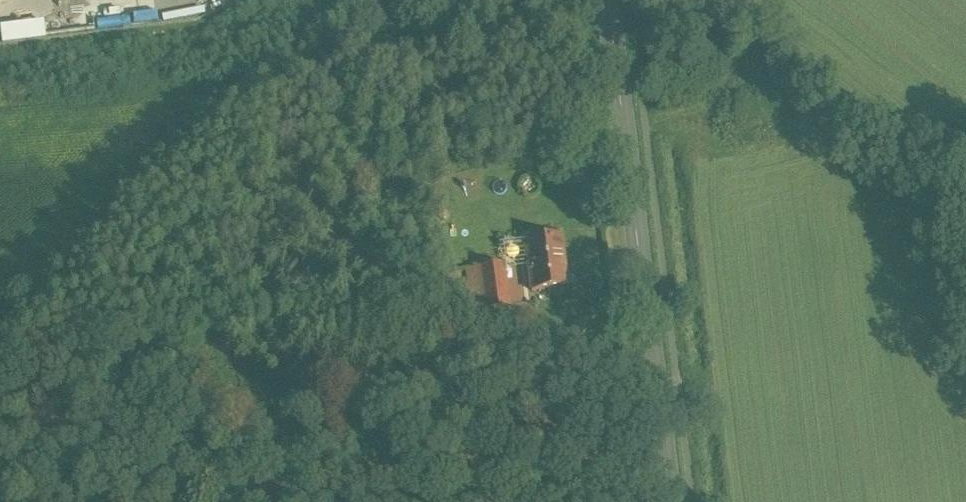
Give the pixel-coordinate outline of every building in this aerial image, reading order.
[(561,235),(525,240),(532,291),(568,286),(561,235)] [(504,265),(469,269),(474,310),(510,306),(504,265)]
